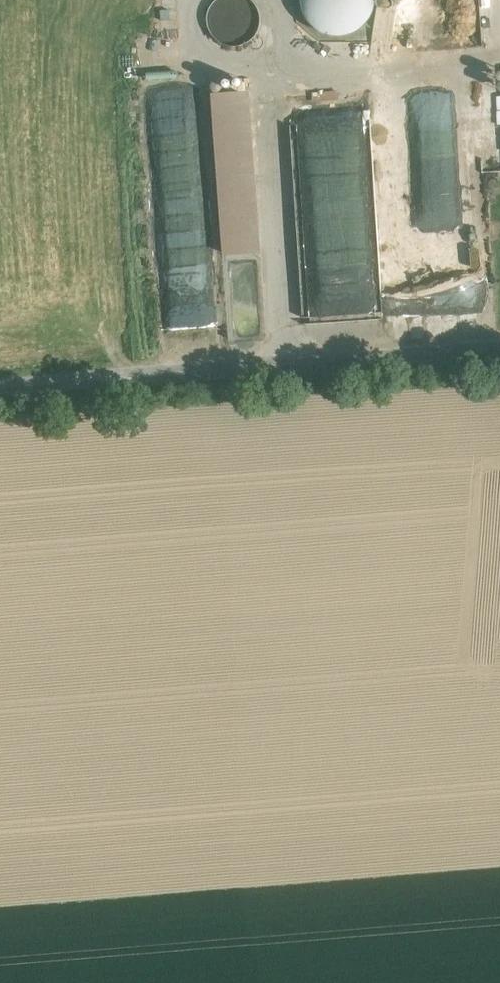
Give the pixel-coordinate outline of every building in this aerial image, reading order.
[(261,20),(258,9),(253,1),(251,0),(217,0),(215,1),(209,10),(207,20),(209,30),(215,39),(224,45),(234,47),(244,44),(253,39),(259,30),(261,20)] [(377,10),(397,12),(398,0),(378,0),(377,10)] [(170,10),(161,11),(162,20),(171,20),(170,10)] [(250,91),(214,94),(226,254),(262,252),(250,91)] [(484,170),(499,169),(499,156),(484,157),(484,170)]
